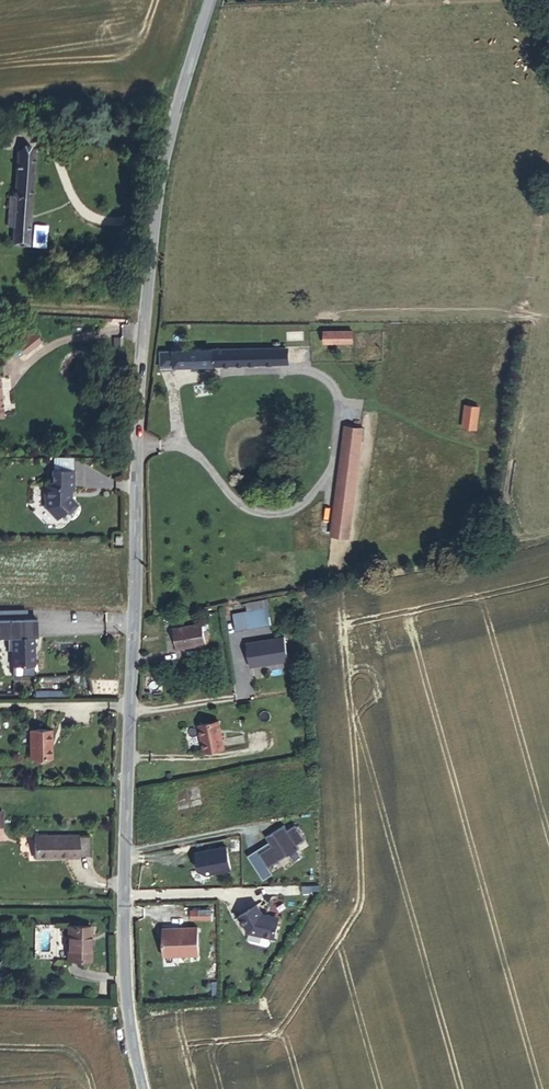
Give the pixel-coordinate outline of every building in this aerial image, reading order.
[(38,158),(21,158),(21,205),(15,204),(14,236),(19,236),(20,253),(36,253),(36,213),(38,158)] [(351,356),(351,342),(323,343),(323,356),(351,356)] [(293,376),(293,361),(173,363),(173,379),(293,376)] [(159,379),(173,379),(173,363),(159,363),(159,379)] [(485,438),(488,415),(467,412),(463,435),(485,438)] [(342,467),(360,469),(363,442),(346,440),(342,467)] [(44,505),(44,510),(55,522),(64,514),(66,516),(75,508),(68,501),(68,498),(69,498),(70,492),(72,492),(72,474),(51,474),(51,489),(44,489),(43,503),(44,505)] [(270,608),(262,609),(265,627),(273,626),(270,608)] [(262,609),(235,614),(238,632),(265,627),(262,609)] [(204,620),(176,625),(179,646),(207,641),(204,620)] [(42,641),(41,631),(17,632),(18,640),(13,640),(15,671),(38,670),(37,641),(42,641)] [(244,642),(249,667),(288,660),(284,635),(244,642)] [(221,720),(198,724),(203,749),(226,745),(221,720)] [(50,763),(49,734),(28,735),(29,763),(50,763)] [(286,829),(284,825),(265,836),(270,844),(259,851),(267,865),(305,842),(295,824),(286,829)] [(35,858),(79,859),(78,835),(35,835),(35,858)] [(88,835),(78,835),(79,857),(87,857),(88,835)] [(227,846),(194,849),(196,874),(230,871),(227,846)] [(236,915),(246,931),(272,937),(276,919),(273,915),(265,913),(265,915),(261,914),(255,904),(236,915)] [(190,909),(190,918),(209,918),(209,908),(190,909)] [(88,957),(89,922),(64,921),(62,956),(88,957)] [(161,955),(197,954),(196,926),(160,927),(161,955)]
